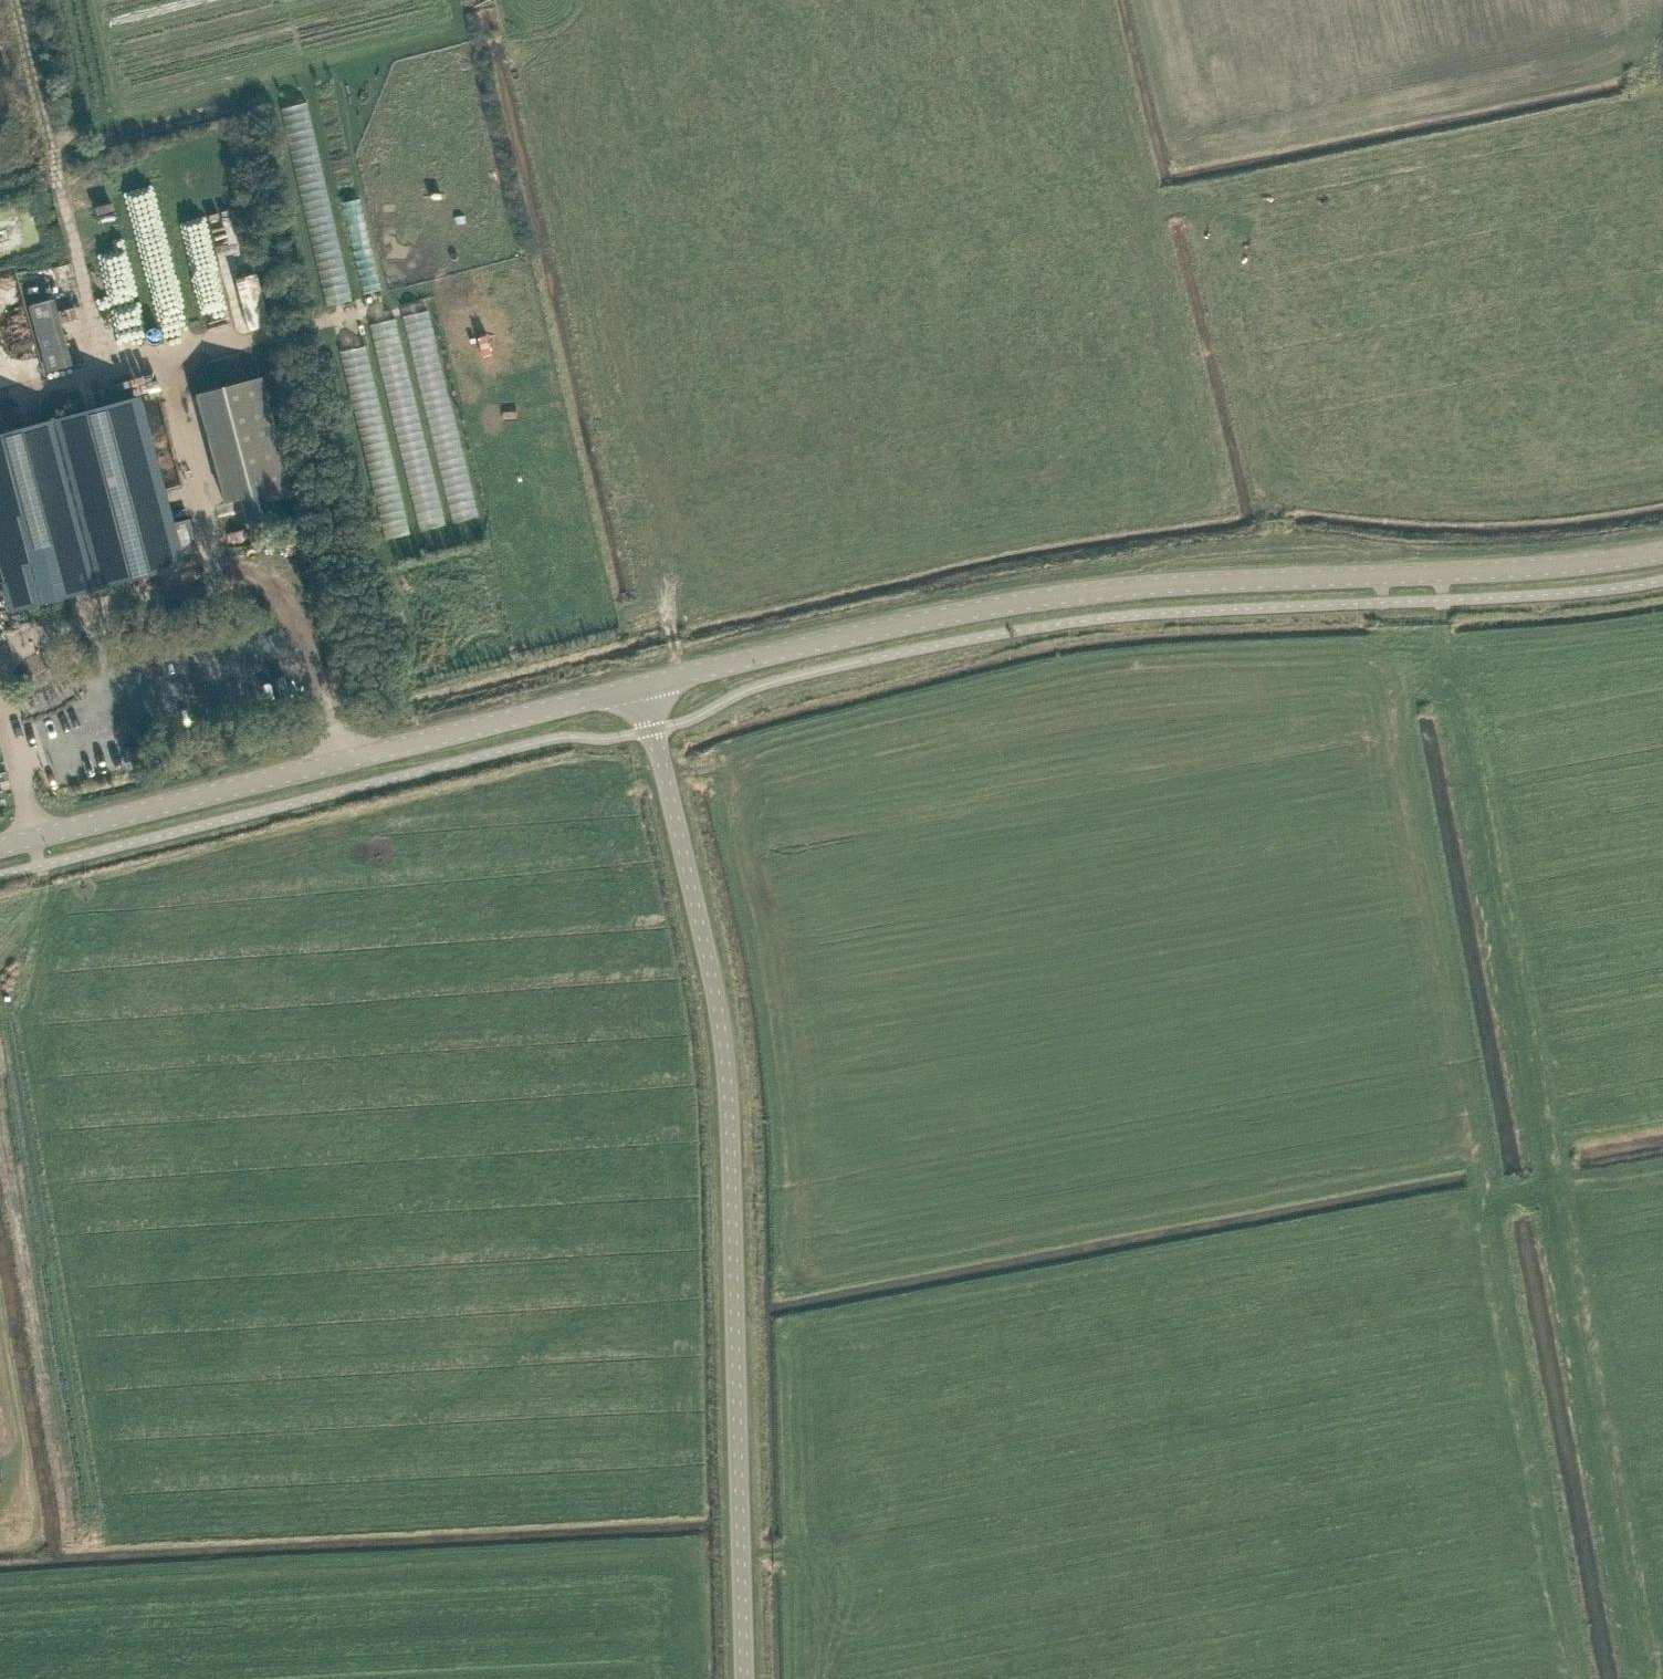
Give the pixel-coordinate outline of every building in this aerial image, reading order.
[(72,367),(54,300),(29,307),(47,374),(72,367)] [(262,379),(197,395),(224,502),(262,492),(265,503),(292,496),(262,379)] [(3,581),(12,610),(34,606),(139,579),(185,565),(169,497),(142,395),(0,432),(0,582),(3,581)]
